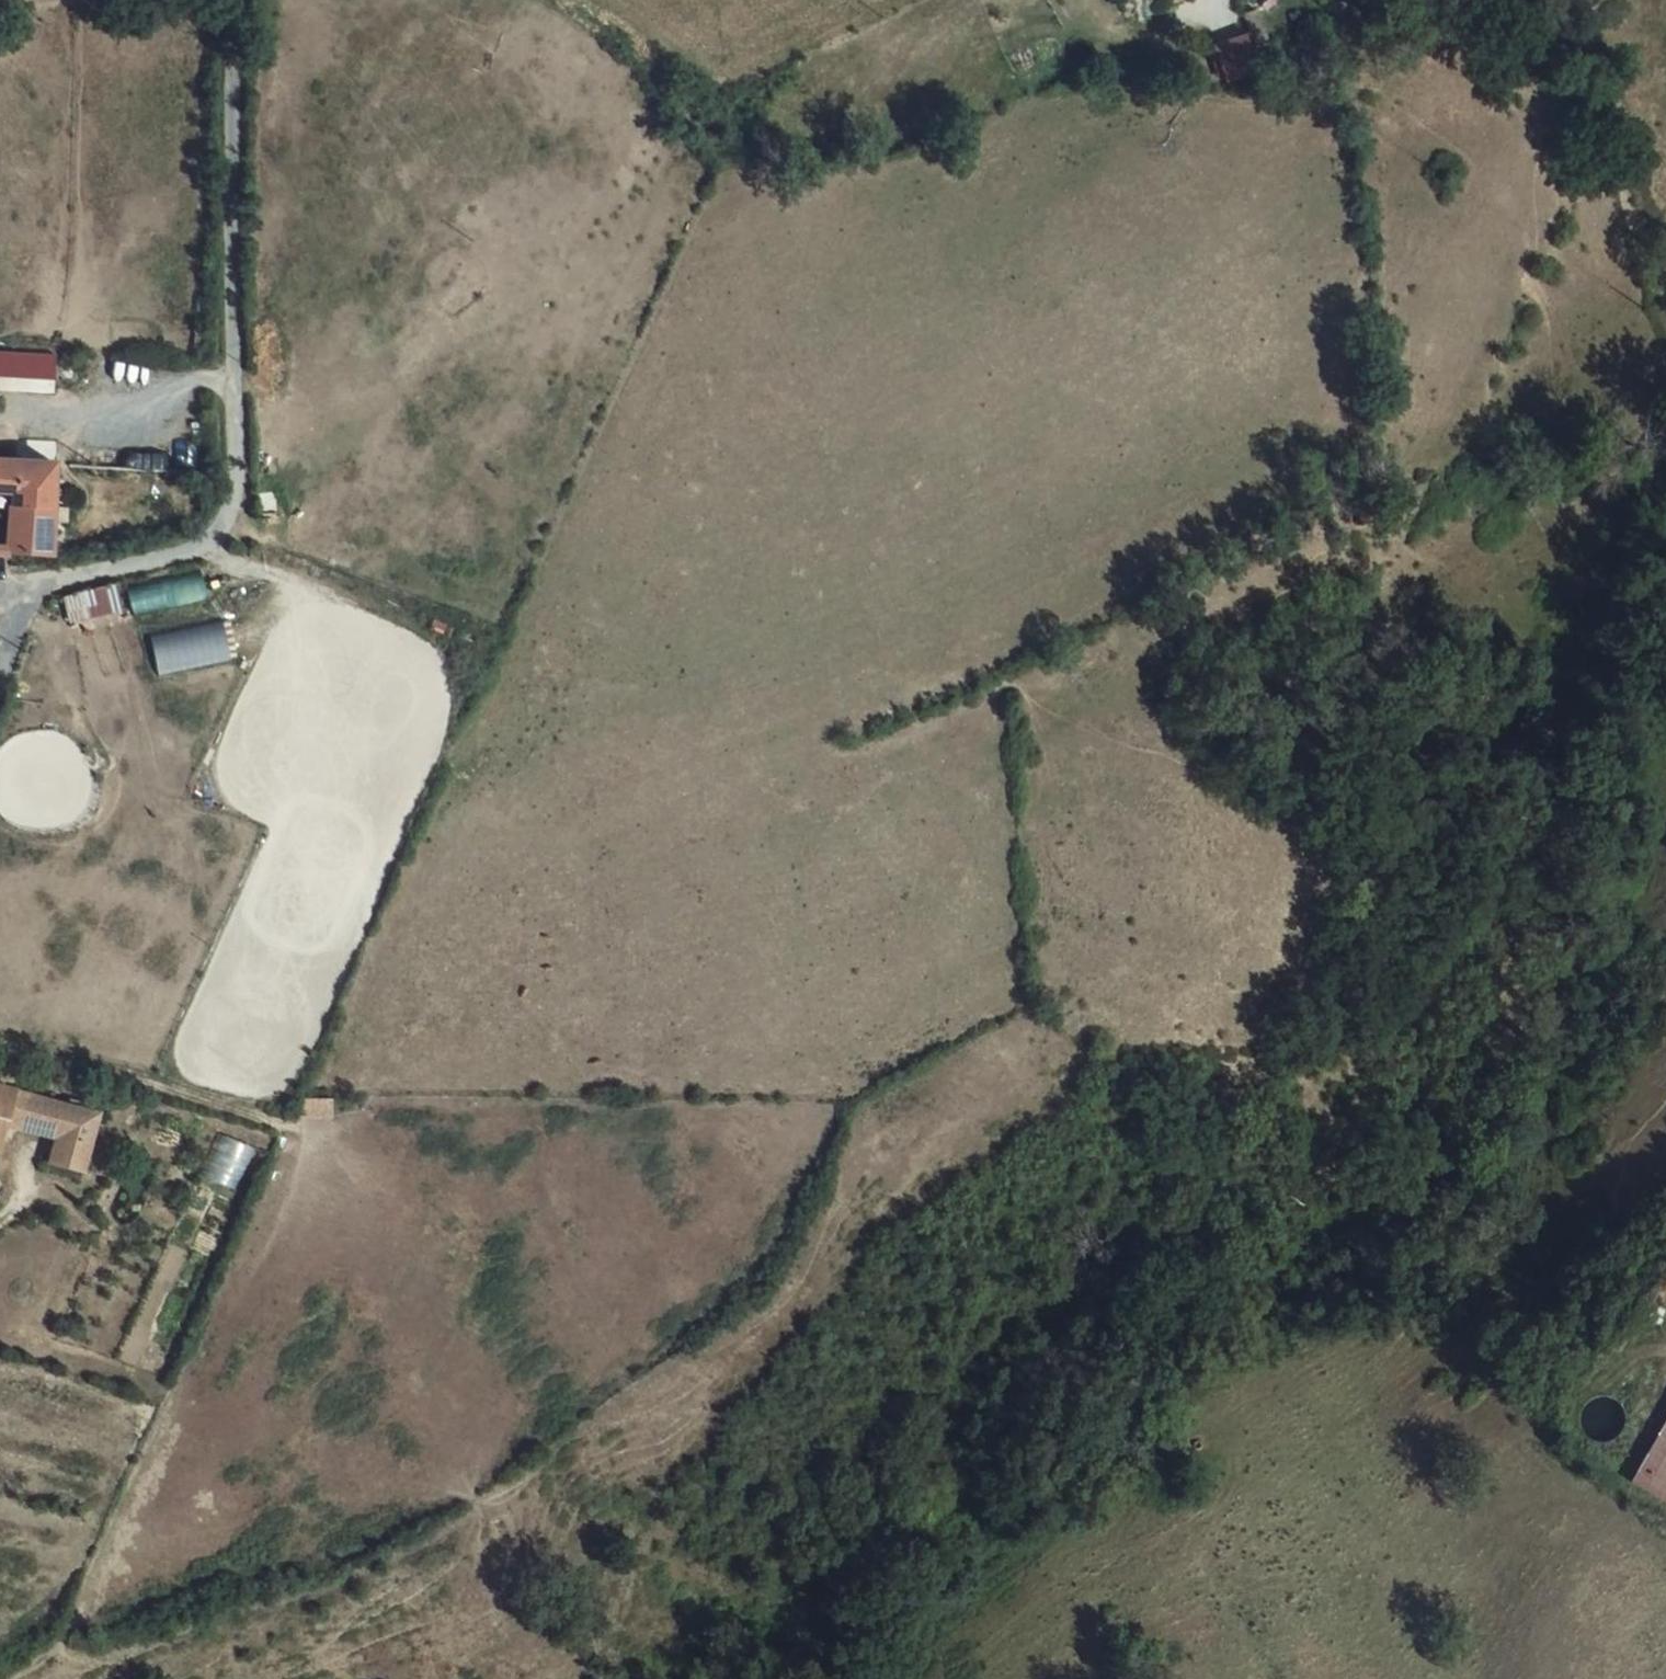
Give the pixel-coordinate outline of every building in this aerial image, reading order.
[(1265,50),(1258,33),(1224,43),(1226,62),(1265,50)] [(60,386),(61,359),(0,355),(0,382),(60,386)] [(58,511),(60,466),(0,462),(0,493),(19,495),(18,509),(58,511)] [(12,556),(56,559),(58,511),(18,509),(12,556)] [(124,584),(129,613),(205,601),(201,572),(124,584)] [(112,583),(59,594),(65,624),(118,612),(112,583)] [(148,635),(157,675),(228,658),(219,619),(148,635)] [(3,1131),(13,1098),(0,1095),(0,1141),(3,1131)] [(13,1098),(3,1131),(59,1145),(67,1114),(13,1098)] [(67,1114),(59,1145),(53,1169),(87,1177),(100,1122),(67,1114)] [(240,1189),(254,1145),(217,1133),(202,1177),(240,1189)] [(1627,1457),(1665,1483),(1665,1399),(1627,1457)]
